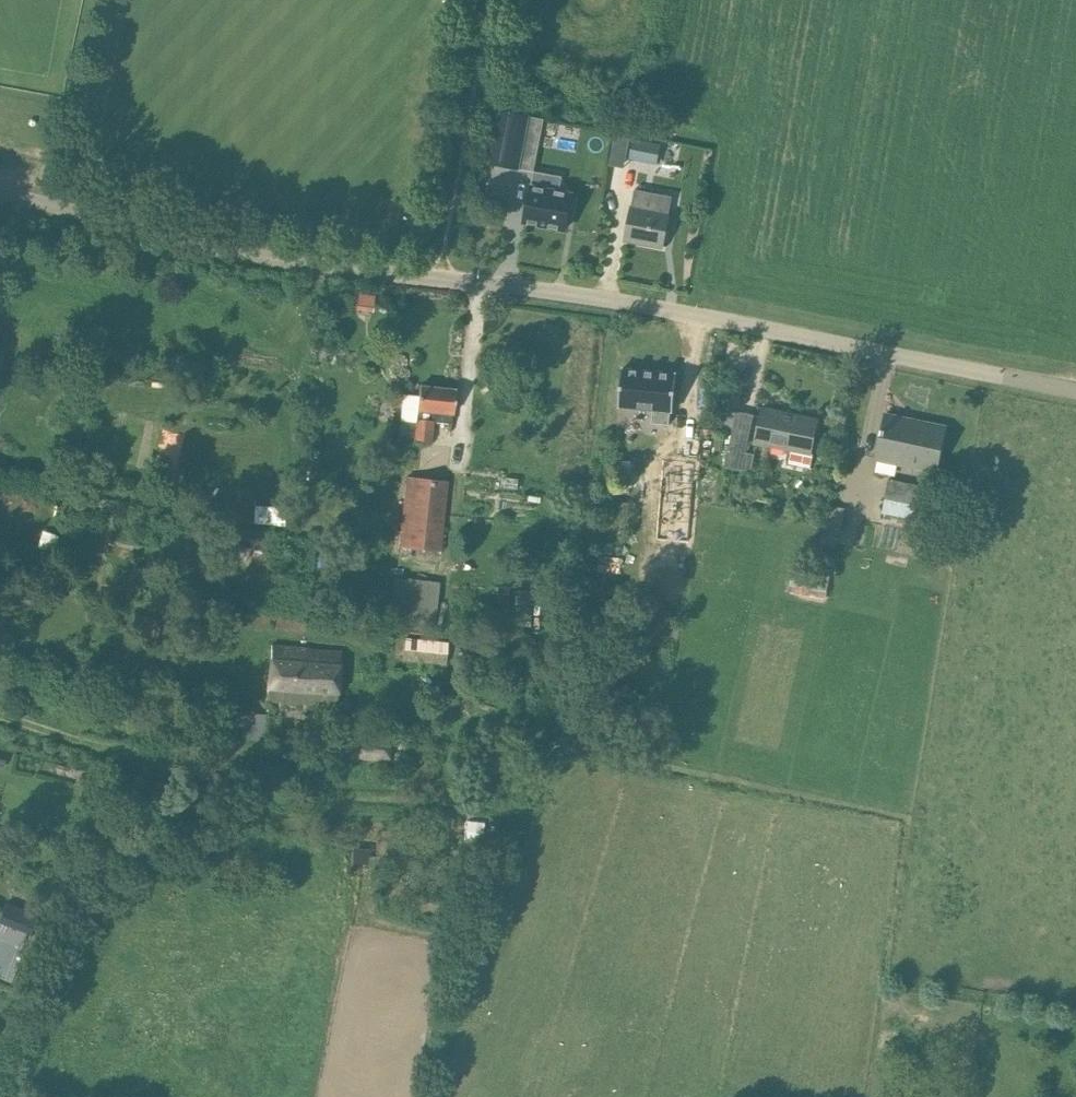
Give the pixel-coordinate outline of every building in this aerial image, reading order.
[(493,163),(519,168),(528,115),(503,111),(493,163)] [(535,174),(546,139),(530,133),(518,168),(535,174)] [(634,138),(630,157),(657,162),(661,143),(634,138)] [(530,187),(524,223),(565,230),(571,194),(530,187)] [(632,206),(625,241),(663,249),(670,213),(632,206)] [(375,294),(359,293),(357,308),(373,310),(375,294)] [(628,360),(621,399),(622,396),(676,405),(682,368),(628,360)] [(415,422),(416,419),(434,421),(451,423),(452,414),(453,414),(456,390),(420,386),(419,397),(404,395),(401,420),(415,422)] [(818,419),(763,408),(756,443),(790,450),(788,464),(809,468),(811,455),(810,455),(818,419)] [(755,454),(746,452),(755,414),(737,410),(725,466),(751,472),(755,454)] [(887,414),(877,460),(936,472),(945,426),(887,414)] [(431,441),(434,421),(416,419),(415,422),(414,439),(431,441)] [(680,535),(692,537),(700,470),(678,468),(674,500),(684,501),(680,535)] [(408,474),(400,544),(443,549),(451,479),(408,474)] [(932,487),(889,478),(885,498),(928,507),(932,487)] [(827,501),(820,535),(838,539),(845,505),(827,501)] [(255,531),(254,550),(268,551),(269,532),(255,531)] [(227,553),(246,561),(251,548),(232,540),(227,553)] [(832,569),(794,562),(790,585),(827,592),(832,569)] [(442,580),(407,576),(402,619),(437,623),(442,580)] [(520,588),(517,624),(532,625),(535,589),(520,588)] [(415,640),(413,663),(446,665),(448,642),(415,640)] [(334,707),(340,651),(274,645),(268,700),(334,707)] [(265,742),(269,714),(248,711),(244,739),(265,742)] [(342,734),(342,760),(393,760),(393,736),(342,734)] [(367,861),(367,846),(356,845),(355,861),(367,861)]
